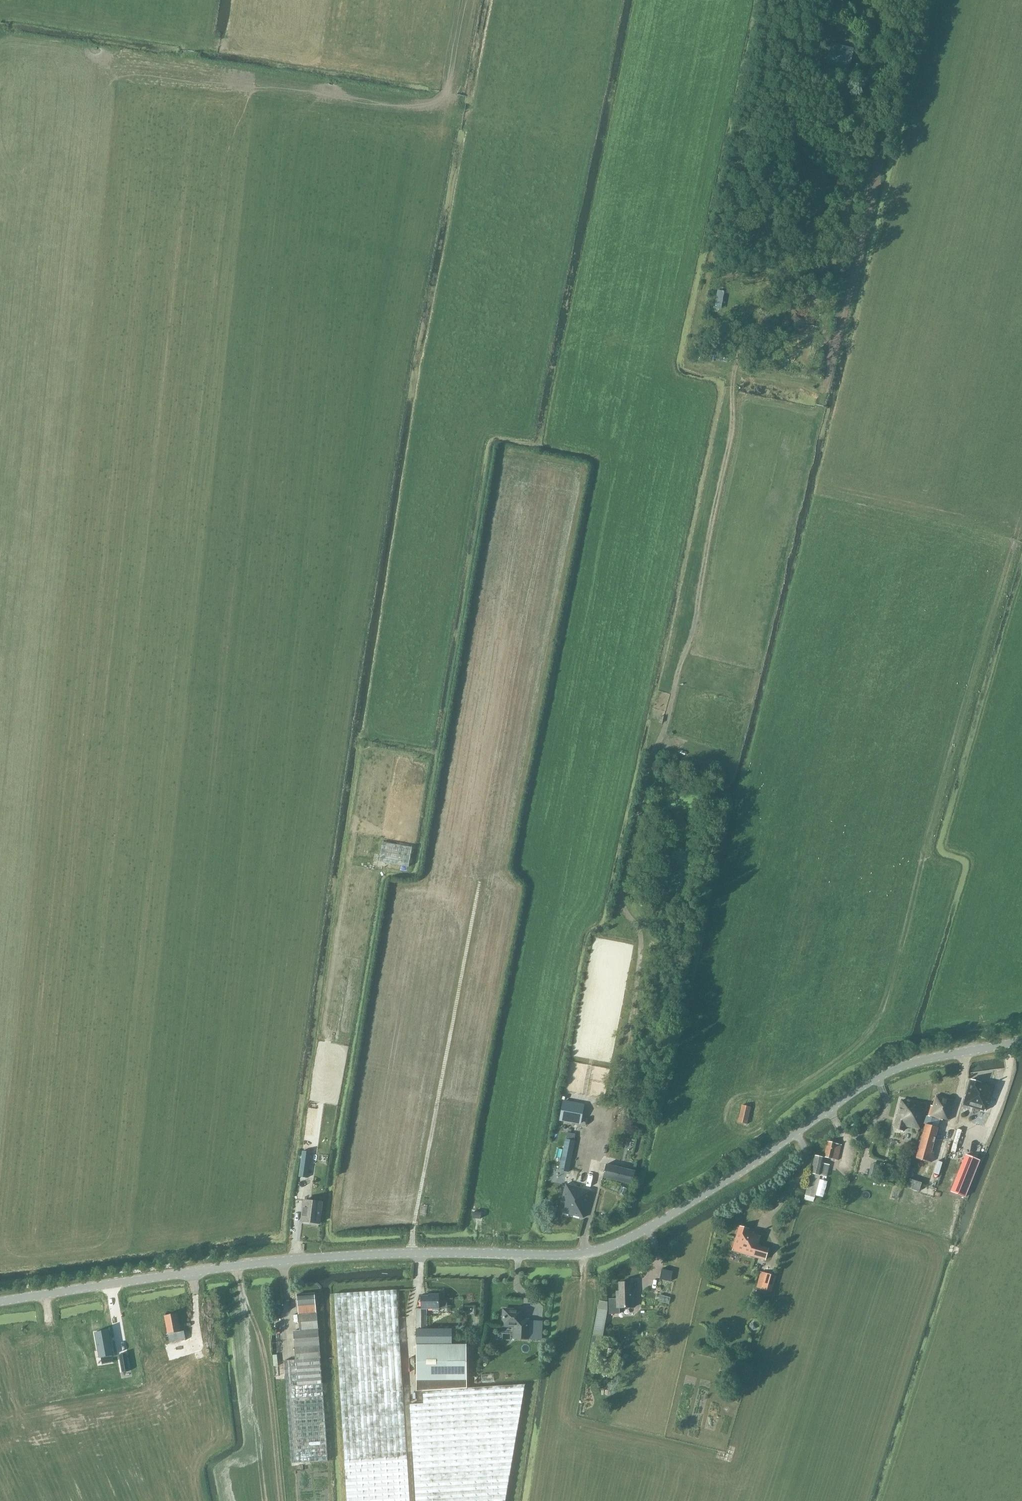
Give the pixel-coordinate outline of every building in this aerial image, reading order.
[(855,51),(831,46),(827,65),(851,70),(855,51)] [(399,863),(409,865),(425,769),(388,763),(389,755),(367,752),(350,853),(387,859),(385,868),(398,870),(399,863)] [(965,1098),(980,1103),(986,1084),(971,1079),(965,1098)] [(915,1158),(916,1159),(932,1163),(934,1153),(932,1152),(939,1128),(941,1120),(942,1120),(943,1119),(949,1121),(955,1101),(936,1096),(933,1106),(931,1105),(925,1124),(915,1158)] [(924,1106),(901,1100),(894,1130),(903,1132),(905,1126),(919,1129),(924,1106)] [(564,1102),(560,1120),(580,1124),(584,1106),(564,1102)] [(742,1105),(738,1122),(747,1124),(751,1107),(742,1105)] [(947,1152),(954,1154),(956,1154),(962,1131),(955,1128),(947,1152)] [(565,1140),(560,1170),(574,1173),(579,1142),(565,1140)] [(841,1145),(828,1142),(824,1157),(838,1161),(841,1145)] [(310,1151),(303,1150),(298,1177),(307,1178),(310,1151)] [(966,1155),(951,1192),(965,1197),(980,1160),(966,1155)] [(815,1156),(811,1176),(806,1196),(815,1198),(820,1175),(827,1177),(829,1165),(823,1164),(824,1158),(815,1156)] [(869,1174),(876,1175),(878,1163),(871,1162),(869,1174)] [(632,1185),(636,1171),(606,1164),(603,1177),(632,1185)] [(931,1184),(936,1186),(939,1173),(934,1172),(931,1184)] [(922,1183),(910,1179),(907,1188),(919,1192),(922,1183)] [(584,1218),(591,1190),(566,1184),(558,1211),(584,1218)] [(324,1202),(305,1199),(302,1222),(321,1224),(324,1202)] [(749,1229),(739,1226),(732,1251),(765,1260),(769,1249),(758,1246),(761,1236),(753,1234),(754,1233),(748,1231),(749,1229)] [(662,1268),(659,1280),(671,1282),(673,1271),(662,1268)] [(772,1292),(777,1276),(764,1273),(761,1282),(759,1281),(757,1287),(772,1292)] [(617,1298),(610,1298),(610,1313),(620,1313),(620,1307),(634,1307),(634,1290),(631,1290),(631,1282),(619,1282),(620,1291),(617,1291),(617,1298)] [(404,1415),(397,1290),(334,1294),(347,1500),(410,1500),(404,1415)] [(645,1291),(645,1302),(654,1303),(654,1292),(645,1291)] [(328,1460),(321,1358),(317,1313),(315,1293),(297,1294),(300,1330),(294,1331),(296,1360),(284,1361),(291,1463),(328,1460)] [(657,1301),(667,1302),(668,1294),(658,1293),(657,1301)] [(418,1392),(466,1388),(466,1346),(452,1346),(452,1330),(449,1330),(449,1329),(427,1329),(427,1309),(439,1309),(439,1295),(429,1295),(429,1296),(421,1296),(421,1309),(416,1309),(418,1392)] [(598,1308),(592,1342),(602,1343),(608,1310),(598,1308)] [(504,1310),(503,1326),(515,1327),(515,1332),(514,1339),(528,1339),(529,1332),(529,1320),(522,1320),(523,1310),(504,1310)] [(172,1326),(167,1327),(170,1342),(186,1340),(193,1338),(197,1338),(194,1322),(187,1324),(185,1315),(170,1318),(172,1326)] [(109,1330),(95,1333),(100,1358),(114,1355),(109,1330)] [(542,1332),(532,1331),(531,1340),(542,1340),(542,1332)] [(126,1356),(119,1358),(125,1382),(132,1379),(126,1356)] [(520,1415),(525,1385),(466,1388),(418,1392),(418,1404),(410,1405),(416,1500),(505,1500),(520,1415)]
